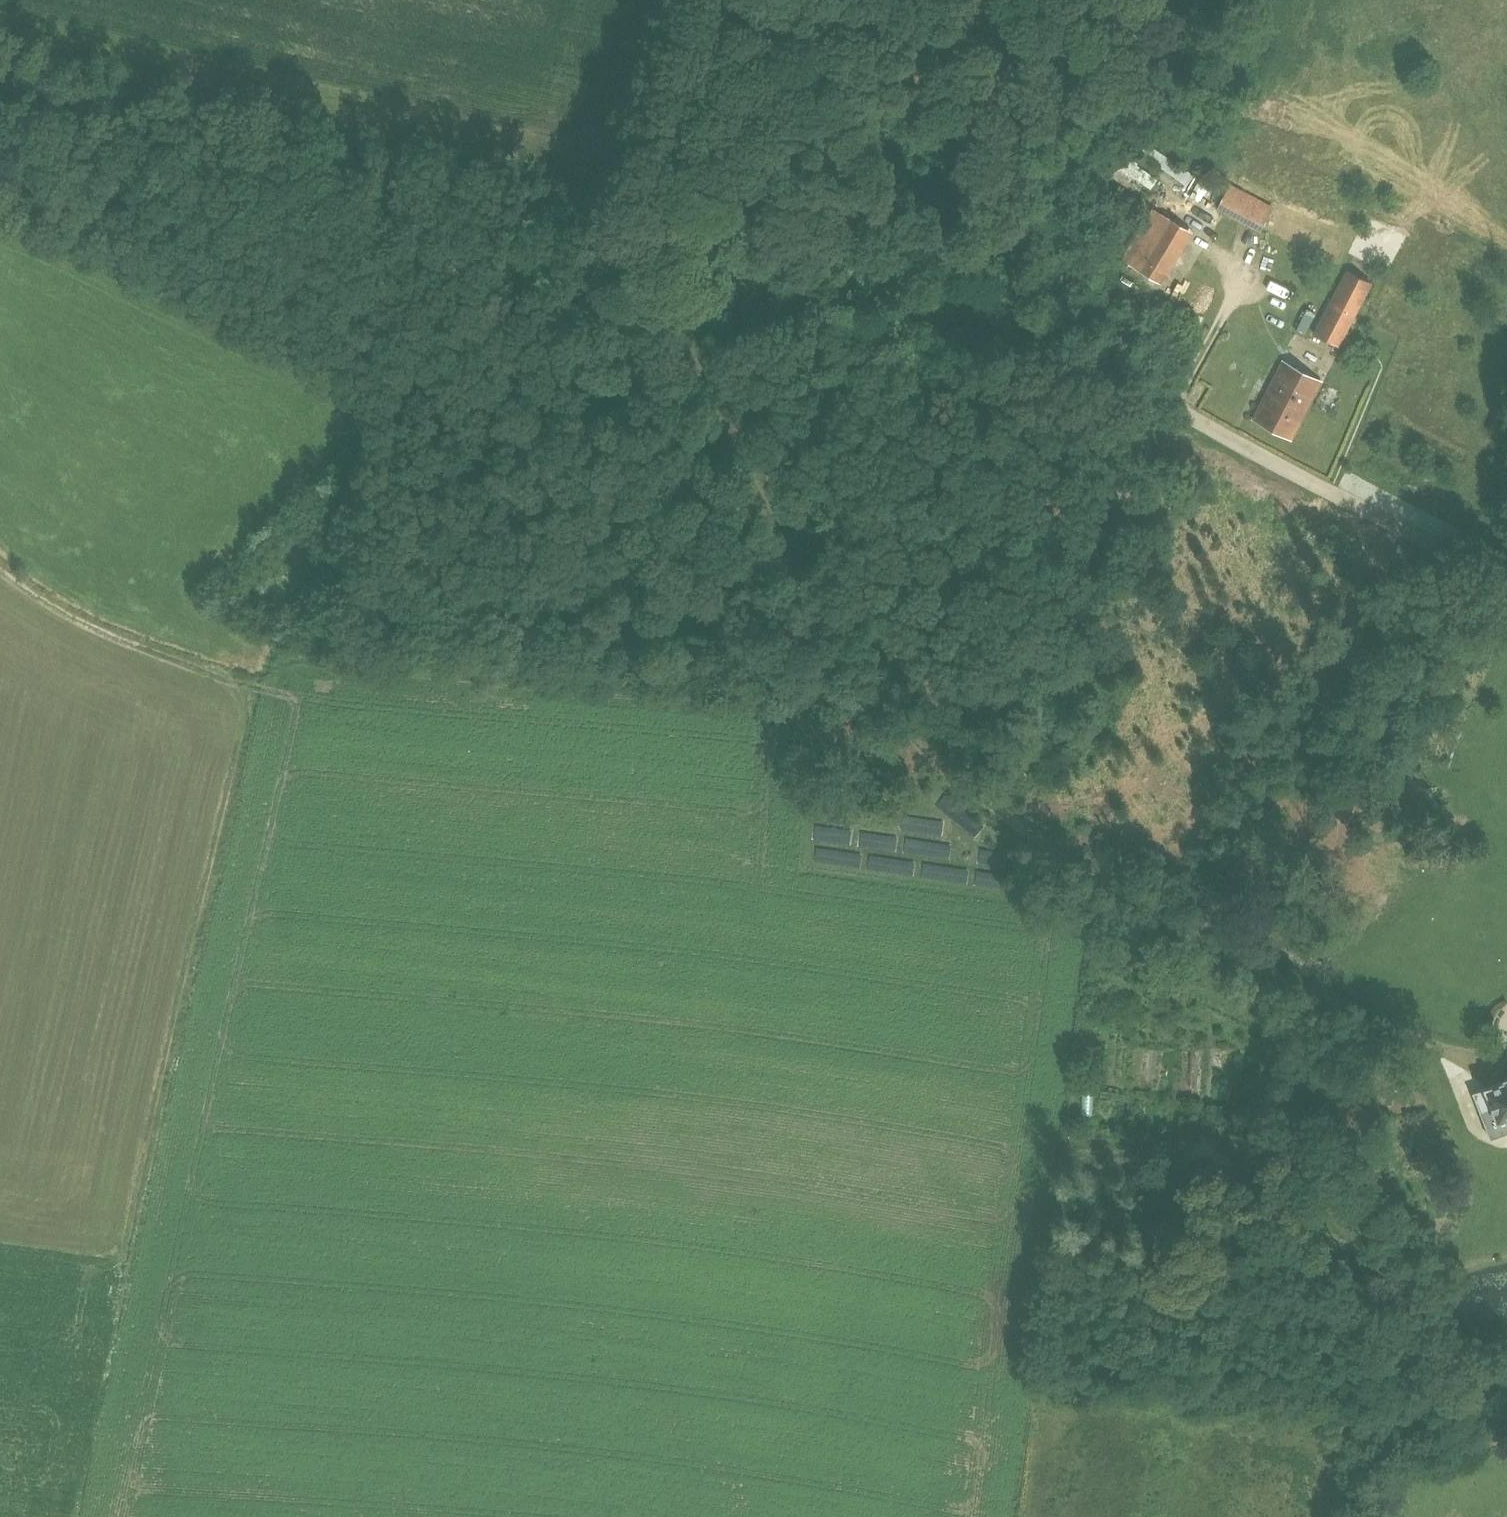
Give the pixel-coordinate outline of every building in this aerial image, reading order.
[(1244,204),(1236,226),(1280,241),(1288,219),(1244,204)] [(1192,232),(1159,213),(1133,257),(1166,276),(1192,232)] [(1314,333),(1339,346),(1372,283),(1346,270),(1314,333)] [(1320,382),(1283,362),(1254,418),(1291,438),(1320,382)] [(1503,1134),(1506,1132),(1506,1075),(1502,1077),(1503,1080),(1472,1092),(1488,1139),(1503,1134)]
